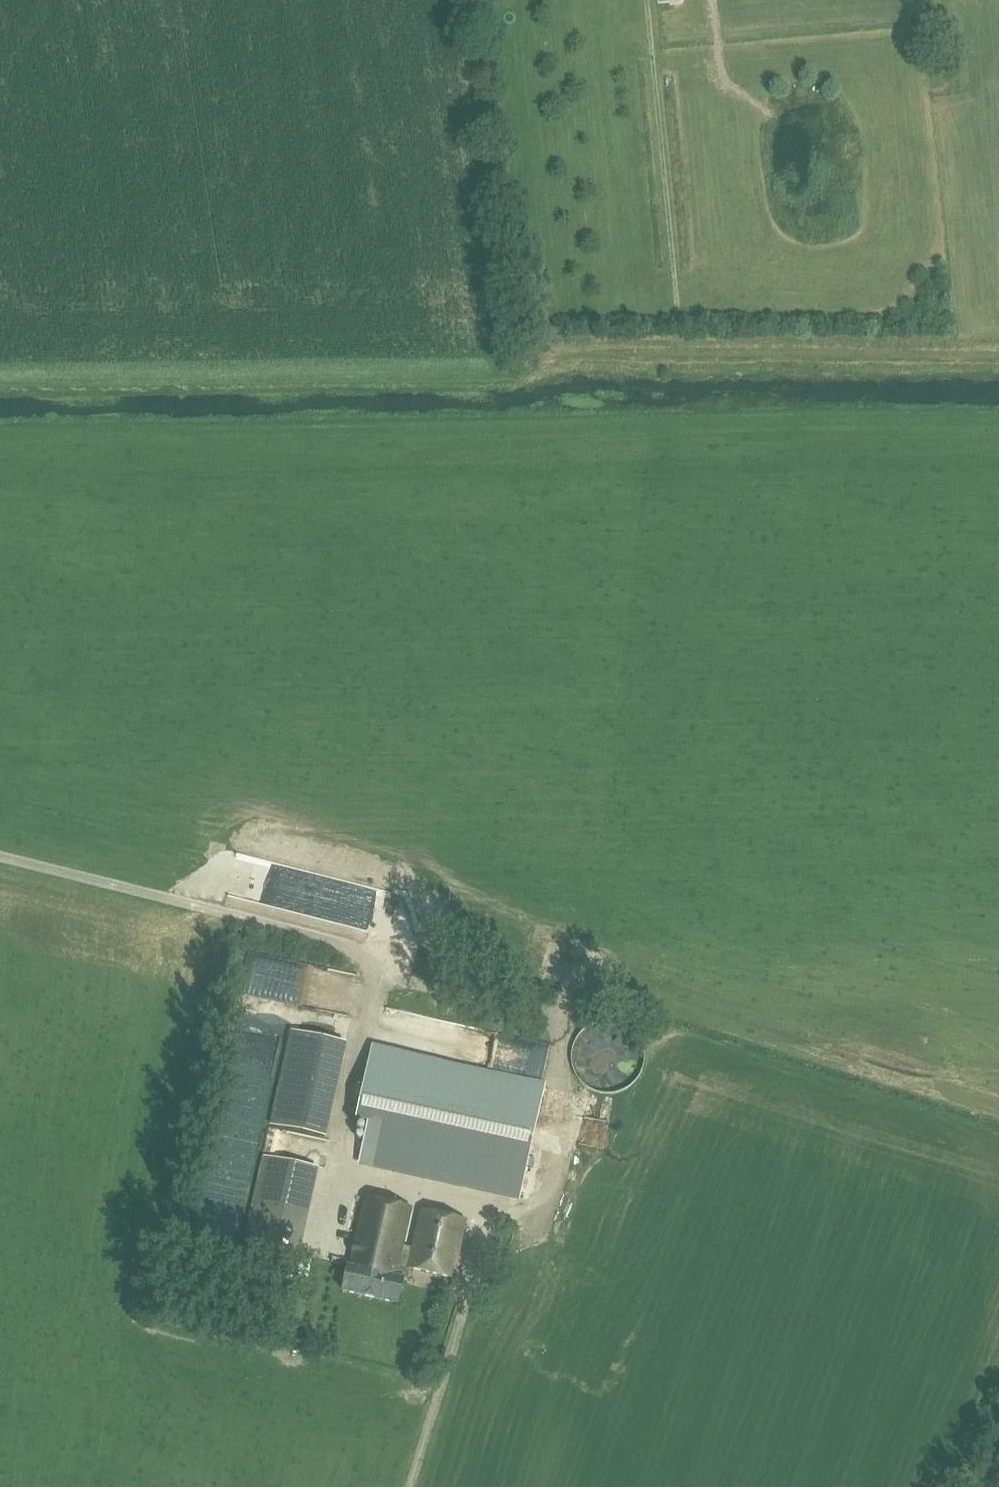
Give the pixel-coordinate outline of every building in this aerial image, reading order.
[(324,1136),(331,1104),(345,1043),(292,1031),(278,1092),(271,1123),(324,1136)] [(517,1032),(513,1058),(549,1064),(554,1038),(517,1032)] [(544,1087),(372,1049),(356,1120),(382,1126),(374,1162),(520,1195),(544,1087)] [(406,1269),(411,1248),(400,1245),(408,1209),(362,1199),(347,1268),(345,1268),(340,1292),(395,1304),(400,1280),(392,1279),(393,1277),(395,1266),(406,1269)] [(419,1212),(406,1269),(450,1279),(463,1222),(419,1212)] [(308,1239),(309,1218),(295,1217),(294,1239),(308,1239)]
